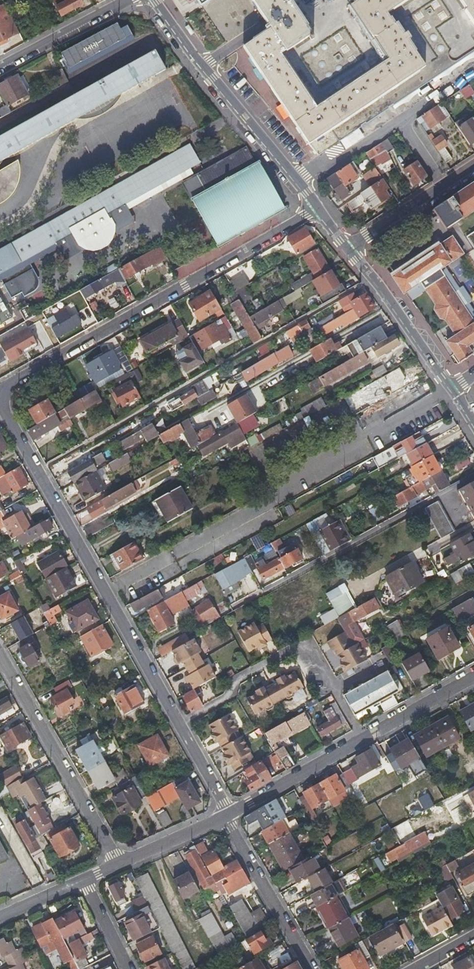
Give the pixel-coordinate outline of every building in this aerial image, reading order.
[(74,9),(69,0),(52,0),(61,16),(74,9)] [(74,9),(82,5),(80,0),(69,0),(74,9)] [(298,13),(271,31),(244,49),(311,148),(320,158),(473,52),(473,0),(317,0),(298,13)] [(271,31),(298,13),(290,0),(250,0),(271,31)] [(5,43),(3,40),(18,33),(4,4),(0,6),(0,45),(5,43)] [(66,70),(68,74),(134,39),(127,25),(121,28),(118,22),(61,53),(70,68),(66,70)] [(80,117),(117,97),(165,70),(155,52),(0,138),(0,162),(60,128),(80,117)] [(67,82),(61,70),(54,74),(60,86),(67,82)] [(0,84),(0,92),(7,106),(9,104),(27,95),(17,75),(0,84)] [(468,85),(459,91),(465,99),(473,94),(468,85)] [(117,97),(80,117),(89,117),(97,116),(105,111),(110,107),(115,102),(117,97)] [(443,119),(435,107),(421,116),(429,129),(443,119)] [(454,124),(468,145),(473,141),(473,120),(473,118),(465,123),(462,118),(454,124)] [(440,136),(431,143),(445,164),(451,160),(444,147),(446,145),(440,136)] [(380,143),(387,153),(394,149),(387,138),(380,143)] [(382,165),(390,159),(387,153),(380,143),(365,153),(374,167),(380,164),(382,165)] [(188,145),(0,250),(0,276),(2,279),(0,280),(11,299),(21,293),(23,298),(30,294),(36,290),(38,288),(38,286),(38,282),(38,279),(36,276),(34,277),(27,266),(59,249),(65,260),(84,249),(93,251),(100,250),(108,245),(113,239),(115,232),(135,221),(129,210),(194,173),(191,168),(200,163),(188,145)] [(183,183),(217,246),(284,209),(259,163),(254,165),(245,149),(183,183)] [(412,185),(426,176),(417,161),(403,170),(412,185)] [(5,197),(10,192),(15,184),(18,174),(17,162),(0,172),(0,200),(5,197)] [(332,175),(326,179),(341,200),(350,194),(348,192),(350,191),(347,185),(356,178),(347,165),(332,175)] [(370,187),(382,179),(374,167),(363,176),(370,187)] [(370,187),(345,203),(351,213),(366,203),(370,209),(388,197),(387,195),(391,192),(382,179),(370,187)] [(430,212),(432,215),(434,213),(445,229),(473,210),(473,183),(430,212)] [(300,232),(298,229),(286,236),(295,253),(313,243),(304,229),(300,232)] [(473,249),(473,248),(473,231),(466,237),(473,249)] [(473,324),(449,286),(439,270),(462,254),(451,237),(392,277),(393,278),(403,294),(406,292),(412,301),(422,294),(421,293),(426,290),(435,305),(434,311),(440,319),(445,320),(455,336),(446,342),(453,354),(451,355),(458,365),(472,355),(467,347),(473,342),(473,324)] [(152,265),(165,258),(159,247),(120,270),(125,279),(145,268),(144,266),(151,263),(152,265)] [(316,279),(329,271),(316,249),(303,257),(312,273),(316,279)] [(118,269),(115,265),(105,270),(108,275),(118,269)] [(186,265),(175,269),(179,278),(189,275),(186,265)] [(117,288),(126,283),(118,270),(79,291),(84,299),(115,283),(117,288)] [(338,285),(330,271),(329,271),(316,279),(311,282),(319,297),(317,298),(320,305),(345,291),(340,284),(338,285)] [(300,288),(311,282),(316,279),(312,273),(295,283),(299,289),(300,288)] [(229,281),(235,292),(248,284),(241,274),(229,281)] [(294,291),(299,289),(295,283),(290,286),(294,291)] [(243,287),(237,292),(242,299),(248,294),(243,287)] [(302,292),(300,288),(299,289),(294,291),(291,293),(294,299),(300,295),(299,293),(302,292)] [(81,310),(88,306),(84,299),(79,291),(61,301),(64,307),(76,301),(81,310)] [(220,308),(210,291),(188,303),(198,321),(220,308)] [(281,299),(284,304),(294,299),(291,293),(281,299)] [(356,298),(352,293),(338,301),(341,307),(349,302),(353,309),(358,318),(373,308),(365,293),(356,298)] [(12,318),(7,309),(0,297),(0,325),(12,318)] [(249,318),(238,299),(229,304),(253,344),(261,339),(254,327),(249,318)] [(281,309),(285,307),(284,304),(281,299),(277,301),(281,309)] [(277,301),(251,316),(256,326),(258,329),(267,324),(265,320),(282,310),(281,309),(277,301)] [(24,321),(32,317),(26,306),(18,311),(24,321)] [(70,307),(66,310),(70,318),(75,315),(70,307)] [(70,318),(66,310),(65,309),(53,316),(58,325),(51,329),(56,338),(80,324),(75,315),(70,318)] [(343,327),(358,318),(353,309),(329,323),(333,329),(341,324),(343,327)] [(44,326),(38,314),(32,317),(24,321),(11,328),(0,335),(0,351),(44,326)] [(188,336),(178,320),(141,341),(147,353),(177,336),(180,341),(188,336)] [(301,339),(313,332),(306,321),(287,333),(290,339),(298,334),(301,339)] [(225,343),(230,340),(222,325),(216,328),(213,323),(194,334),(202,349),(209,345),(211,347),(215,345),(214,342),(222,338),(225,343)] [(375,329),(362,337),(357,339),(364,352),(382,341),(375,329)] [(382,341),(364,352),(358,355),(342,364),(318,378),(307,384),(314,394),(320,391),(319,388),(367,360),(366,359),(374,354),(377,356),(398,344),(393,335),(382,341)] [(180,341),(179,342),(188,358),(180,362),(185,371),(202,362),(192,345),(193,345),(188,336),(180,341)] [(335,352),(329,339),(309,350),(316,362),(335,352)] [(276,352),(281,363),(299,354),(294,343),(276,352)] [(338,356),(342,364),(358,355),(353,347),(338,356)] [(95,383),(120,369),(111,351),(86,366),(95,383)] [(270,356),(241,373),(245,380),(266,369),(265,367),(273,362),(270,356)] [(377,377),(388,371),(384,365),(373,371),(377,377)] [(140,397),(131,382),(114,391),(122,407),(140,397)] [(209,391),(204,384),(176,401),(172,403),(175,410),(189,402),(192,401),(197,398),(206,393),(209,391)] [(77,400),(71,390),(64,393),(70,404),(77,400)] [(77,400),(70,404),(63,409),(69,419),(94,404),(95,408),(99,406),(101,409),(104,407),(94,391),(77,400)] [(209,400),(206,393),(197,398),(201,404),(209,400)] [(28,403),(32,409),(45,401),(42,395),(38,394),(29,400),(28,403)] [(226,405),(236,423),(256,412),(246,394),(226,405)] [(28,411),(36,424),(54,414),(46,401),(45,401),(32,409),(28,411)] [(63,409),(54,414),(58,423),(55,425),(59,432),(72,424),(69,419),(63,409)] [(192,448),(197,445),(204,441),(215,435),(209,425),(195,432),(188,418),(158,435),(162,443),(183,432),(192,448)] [(50,429),(45,420),(27,431),(32,440),(50,429)] [(154,422),(117,444),(121,451),(158,429),(154,422)] [(245,439),(243,436),(236,423),(224,430),(215,435),(204,441),(197,445),(203,455),(226,442),(230,448),(245,439)] [(421,438),(418,433),(400,443),(403,447),(397,451),(396,452),(399,458),(406,454),(425,444),(421,437),(421,438)] [(251,446),(259,441),(256,435),(248,439),(251,446)] [(403,447),(400,443),(394,446),(397,451),(403,447)] [(412,466),(431,456),(425,444),(406,454),(412,466)] [(123,455),(108,463),(112,470),(130,459),(126,453),(123,455)] [(99,454),(61,476),(65,484),(83,474),(83,472),(103,461),(99,454)] [(471,454),(460,460),(464,467),(473,461),(473,460),(471,454)] [(171,465),(179,460),(177,456),(172,459),(169,461),(171,465)] [(421,481),(440,471),(440,469),(438,464),(436,464),(431,456),(412,466),(410,467),(418,483),(421,481)] [(27,484),(18,467),(5,475),(3,476),(12,492),(27,484)] [(95,470),(74,482),(84,501),(106,488),(95,470)] [(445,489),(449,487),(440,471),(421,481),(426,490),(432,487),(436,494),(445,489)] [(135,480),(130,483),(131,484),(135,491),(140,489),(135,480)] [(427,492),(426,490),(421,481),(418,483),(392,497),(398,508),(417,496),(416,494),(422,491),(424,493),(427,492)] [(458,491),(473,519),(473,482),(458,491)] [(131,484),(130,483),(86,507),(91,515),(104,508),(105,509),(135,491),(131,484)] [(192,509),(179,486),(155,500),(167,523),(192,509)] [(473,522),(473,519),(458,491),(456,492),(472,523),(473,522)] [(469,524),(472,523),(456,492),(452,494),(469,524)] [(437,502),(428,507),(436,521),(445,538),(453,533),(437,502)] [(285,507),(288,516),(295,513),(292,504),(285,507)] [(428,507),(423,510),(431,524),(436,521),(428,507)] [(104,508),(91,515),(93,519),(106,511),(105,509),(104,508)] [(19,535),(28,530),(18,514),(2,523),(12,539),(19,535)] [(91,536),(114,523),(111,518),(99,525),(97,522),(86,528),(91,536)] [(52,528),(47,519),(28,530),(19,535),(26,546),(28,545),(27,542),(52,528)] [(347,542),(352,540),(340,519),(336,521),(347,542)] [(318,531),(313,520),(305,524),(322,553),(330,549),(333,550),(340,546),(347,542),(336,521),(318,531)] [(431,524),(440,540),(445,538),(436,521),(431,524)] [(449,545),(454,554),(443,560),(446,566),(454,561),(455,563),(458,561),(459,564),(469,558),(471,560),(473,558),(473,557),(473,556),(473,543),(467,535),(449,545)] [(284,548),(279,539),(270,544),(274,551),(279,560),(280,559),(285,567),(302,558),(297,550),(292,553),(288,546),(284,548)] [(122,571),(143,559),(133,542),(112,553),(122,571)] [(283,567),(279,560),(274,551),(265,556),(268,562),(265,564),(262,559),(254,564),(263,578),(283,567)] [(65,567),(66,566),(59,552),(38,563),(46,578),(65,567)] [(246,575),(252,572),(244,557),(229,565),(230,567),(216,574),(222,588),(221,590),(225,597),(241,588),(238,581),(247,577),(246,575)] [(0,562),(0,580),(8,575),(0,562)] [(396,597),(422,582),(412,563),(386,578),(396,597)] [(468,564),(457,570),(462,579),(473,573),(468,564)] [(76,587),(65,567),(46,578),(57,598),(76,587)] [(21,575),(19,571),(7,578),(9,582),(13,580),(21,575)] [(24,580),(21,575),(13,580),(16,584),(24,580)] [(157,589),(129,604),(133,613),(161,597),(157,589)] [(181,591),(146,610),(158,631),(174,622),(171,614),(188,604),(181,591)] [(322,617),(327,624),(336,619),(355,609),(346,592),(331,601),(336,610),(322,617)] [(5,594),(0,597),(0,617),(1,619),(17,611),(7,593),(5,594)] [(459,624),(473,615),(473,602),(471,598),(451,609),(459,624)] [(352,647),(357,644),(362,641),(352,623),(379,608),(373,599),(355,609),(336,619),(344,632),(352,647)] [(216,613),(209,600),(196,608),(204,621),(216,613)] [(81,636),(100,626),(97,620),(98,619),(87,601),(67,612),(77,630),(78,630),(81,636)] [(61,612),(57,605),(43,614),(49,625),(50,625),(56,622),(54,616),(61,612)] [(25,616),(11,623),(20,640),(34,632),(25,616)] [(265,642),(272,638),(270,634),(264,623),(257,627),(255,622),(238,632),(249,651),(256,646),(258,649),(266,645),(265,642)] [(385,629),(393,643),(405,635),(397,622),(385,629)] [(112,644),(101,625),(100,626),(81,636),(80,637),(91,656),(112,644)] [(458,648),(447,628),(426,640),(438,660),(458,648)] [(55,641),(50,632),(36,641),(40,649),(55,641)] [(344,673),(366,660),(357,644),(352,647),(344,632),(327,642),(331,650),(334,648),(337,655),(342,663),(344,667),(341,669),(344,673)] [(158,649),(161,656),(172,651),(188,641),(185,635),(158,649)] [(39,654),(29,636),(15,643),(20,651),(19,654),(21,657),(23,657),(25,660),(24,663),(26,667),(30,668),(39,663),(35,657),(39,654)] [(182,661),(185,668),(196,662),(201,659),(197,653),(201,651),(194,639),(188,641),(172,651),(176,658),(179,663),(182,661)] [(62,647),(65,653),(73,648),(71,642),(62,647)] [(382,651),(389,663),(396,659),(388,645),(381,649),(382,651)] [(411,681),(429,671),(419,654),(402,664),(411,681)] [(196,662),(185,668),(189,674),(186,676),(189,681),(192,688),(193,688),(197,685),(215,675),(208,664),(205,665),(201,659),(196,662)] [(277,682),(272,685),(280,700),(286,697),(287,700),(295,695),(293,693),(303,687),(295,672),(284,678),(283,675),(276,679),(277,682)] [(343,696),(354,716),(398,692),(387,672),(345,695),(343,696)] [(74,702),(63,683),(53,688),(57,695),(50,699),(60,716),(69,711),(67,706),(74,702)] [(143,704),(133,685),(114,695),(125,714),(143,704)] [(280,700),(272,685),(264,689),(263,687),(256,691),(257,693),(247,699),(255,714),(265,709),(267,711),(274,707),(272,704),(280,700)] [(192,688),(181,694),(191,711),(202,705),(196,694),(193,688),(192,688)] [(15,703),(10,695),(0,700),(0,712),(10,705),(15,703)] [(464,718),(473,713),(473,703),(460,711),(464,718)] [(10,705),(0,712),(0,715),(12,708),(10,705)] [(321,736),(341,726),(335,714),(331,708),(324,712),(329,721),(317,729),(321,736)] [(341,726),(347,722),(340,711),(335,714),(341,726)] [(217,741),(221,747),(236,738),(233,732),(237,730),(227,713),(208,725),(213,733),(211,735),(215,742),(217,741)] [(464,718),(471,729),(473,727),(473,713),(464,718)] [(285,724),(284,722),(273,728),(273,729),(266,734),(271,743),(278,739),(279,740),(309,723),(303,714),(285,724)] [(448,716),(437,722),(439,725),(449,719),(448,716)] [(415,734),(420,743),(453,725),(449,719),(439,725),(437,722),(415,734)] [(22,723),(0,735),(0,742),(1,743),(3,742),(8,750),(30,737),(22,723)] [(453,725),(420,743),(426,755),(459,737),(453,725)] [(104,732),(101,728),(80,740),(83,744),(76,748),(87,769),(103,761),(91,740),(104,732)] [(168,756),(157,735),(138,745),(149,767),(168,756)] [(236,738),(221,747),(225,755),(223,756),(227,764),(230,763),(233,769),(248,760),(245,754),(250,751),(241,736),(236,738)] [(418,753),(414,746),(410,739),(392,750),(401,767),(420,757),(418,753)] [(275,752),(279,759),(288,754),(294,751),(290,744),(275,752)] [(359,763),(343,772),(344,774),(350,785),(359,780),(358,777),(381,764),(372,749),(357,757),(359,763)] [(279,759),(286,770),(295,765),(293,763),(288,754),(279,759)] [(114,781),(103,761),(87,769),(99,789),(114,781)] [(246,783),(251,790),(264,783),(271,779),(259,761),(242,771),(248,781),(246,783)] [(2,780),(6,786),(20,779),(13,767),(0,775),(0,776),(2,780)] [(336,773),(320,782),(330,799),(351,787),(350,785),(344,774),(338,777),(336,773)] [(139,800),(145,796),(134,776),(128,780),(132,787),(122,792),(120,790),(116,792),(118,795),(112,798),(122,814),(141,803),(139,800)] [(20,779),(6,786),(9,792),(15,789),(20,797),(25,794),(32,808),(40,804),(46,801),(32,777),(23,782),(21,778),(20,779)] [(175,787),(172,782),(146,797),(153,810),(179,796),(186,809),(204,799),(192,778),(175,787)] [(306,795),(300,798),(305,807),(308,811),(330,799),(320,782),(303,792),(306,795)] [(425,811),(436,806),(430,793),(419,797),(425,811)] [(287,818),(276,799),(244,817),(249,824),(258,819),(262,817),(268,828),(282,820),(287,818)] [(41,836),(42,835),(46,833),(54,829),(40,804),(32,808),(27,810),(41,836)] [(166,810),(158,814),(163,827),(172,823),(166,810)] [(456,830),(464,826),(457,814),(450,818),(456,830)] [(262,817),(258,819),(263,831),(268,828),(262,817)] [(31,853),(40,848),(35,839),(25,820),(15,825),(31,853)] [(263,831),(270,843),(291,831),(292,830),(291,828),(288,830),(282,820),(268,828),(263,831)] [(66,829),(63,823),(54,829),(46,833),(59,856),(78,846),(69,828),(66,829)] [(270,843),(285,870),(290,868),(306,859),(291,831),(270,843)] [(40,848),(42,850),(48,846),(42,835),(41,836),(35,839),(40,848)] [(425,846),(419,836),(394,849),(398,856),(410,850),(412,854),(425,846)] [(242,868),(237,860),(223,868),(213,850),(202,857),(215,880),(217,883),(219,881),(226,878),(242,868)] [(202,883),(211,878),(196,851),(187,856),(202,883)] [(290,868),(298,882),(308,877),(321,869),(313,855),(306,859),(290,868)] [(460,865),(456,858),(447,863),(451,870),(460,865)] [(447,880),(454,877),(451,870),(447,863),(440,867),(447,880)] [(473,886),(473,865),(458,873),(464,884),(462,885),(465,891),(473,886)] [(308,877),(316,891),(330,883),(333,881),(325,867),(321,869),(308,877)] [(228,893),(249,881),(242,868),(226,878),(228,881),(223,884),(228,893)] [(200,890),(190,872),(175,880),(182,893),(185,898),(200,890)] [(136,879),(145,897),(150,905),(155,915),(161,928),(173,952),(178,961),(182,968),(191,968),(195,966),(148,873),(136,879)] [(208,894),(219,887),(217,883),(215,880),(204,887),(208,894)] [(120,905),(128,901),(119,882),(110,887),(120,905)] [(316,891),(310,893),(317,906),(337,896),(337,895),(330,883),(316,891)] [(436,896),(438,898),(442,906),(450,920),(465,911),(451,887),(436,896)] [(337,896),(317,906),(329,927),(347,917),(348,916),(337,896)] [(138,911),(150,905),(145,897),(133,902),(138,911)] [(248,937),(260,930),(241,898),(230,905),(248,937)] [(138,911),(134,913),(137,920),(128,924),(136,940),(161,928),(155,915),(150,905),(138,911)] [(431,935),(452,924),(450,920),(442,906),(421,917),(431,935)] [(54,920),(66,945),(68,944),(87,935),(74,910),(54,920)] [(231,946),(225,936),(213,913),(201,920),(211,938),(212,937),(220,953),(224,950),(231,946)] [(329,927),(328,927),(337,943),(356,933),(347,917),(329,927)] [(54,920),(53,918),(33,928),(42,946),(53,940),(66,966),(69,964),(75,961),(66,945),(54,920)] [(394,922),(403,939),(411,935),(401,918),(394,922)] [(392,923),(370,935),(380,952),(402,940),(392,923)] [(265,938),(260,930),(248,937),(246,938),(254,952),(271,942),(268,936),(265,938)] [(94,938),(91,932),(87,935),(68,944),(77,961),(84,957),(86,956),(80,945),(94,938)] [(232,946),(237,943),(231,933),(225,936),(231,946),(232,946)] [(145,961),(160,953),(151,936),(136,944),(145,961)] [(367,936),(362,939),(367,949),(373,946),(367,936)] [(23,963),(29,960),(23,948),(17,951),(12,942),(7,944),(4,938),(0,940),(0,959),(5,957),(11,968),(26,968),(23,963)] [(370,954),(367,949),(362,939),(355,943),(358,949),(339,959),(345,968),(369,968),(363,958),(370,954)] [(216,955),(209,959),(212,965),(228,956),(226,953),(224,950),(220,953),(216,955)] [(473,955),(453,966),(455,968),(473,968),(473,957),(473,955)] [(257,956),(241,965),(244,968),(265,968),(257,956)] [(79,968),(88,964),(84,957),(77,961),(75,962),(79,968)] [(168,957),(164,959),(170,968),(174,968),(168,957)] [(164,959),(149,966),(150,968),(170,968),(164,959)] [(231,962),(234,968),(239,966),(235,960),(231,962)]
